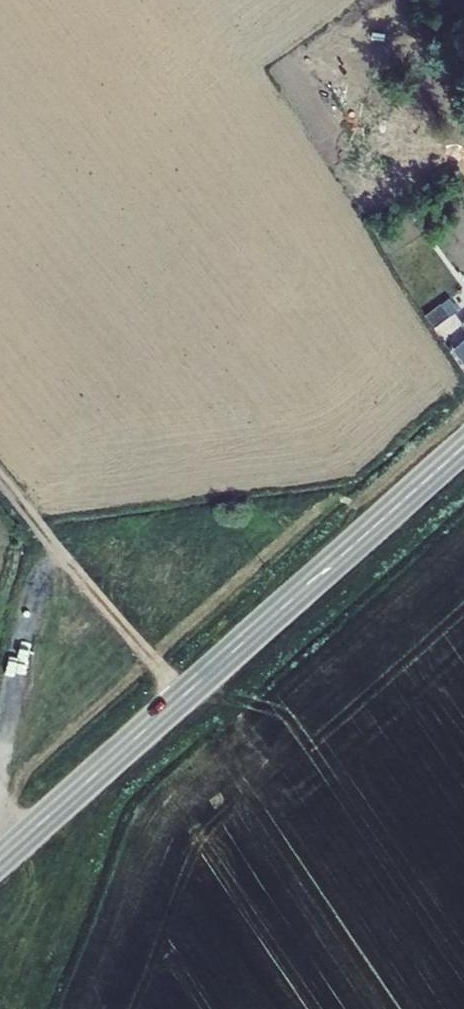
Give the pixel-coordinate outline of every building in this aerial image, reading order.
[(376,181),(384,177),(378,163),(369,167),(376,181)]
